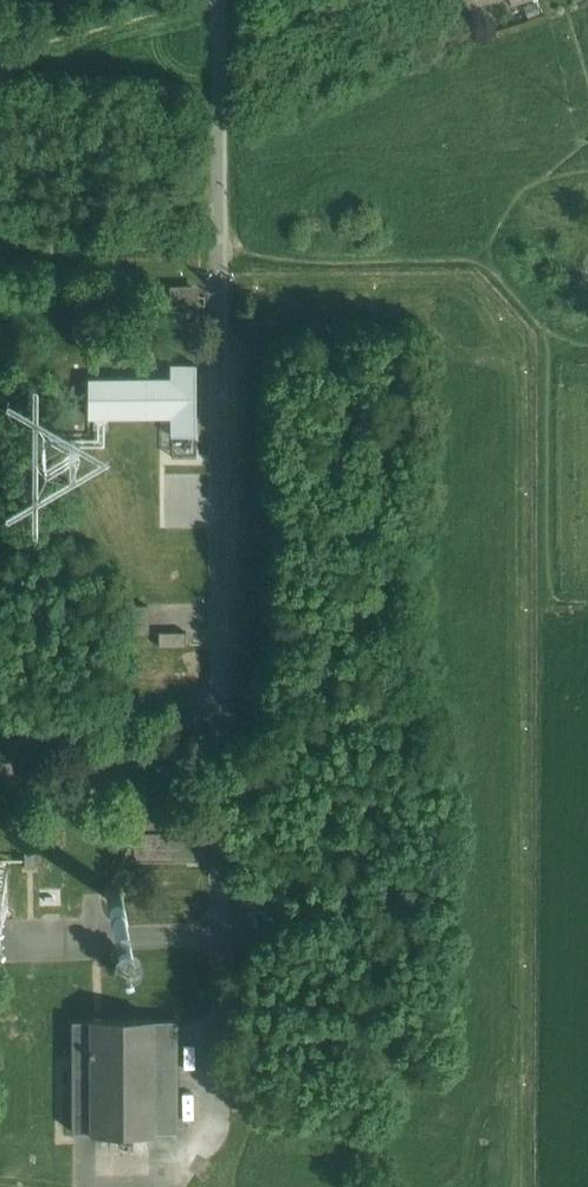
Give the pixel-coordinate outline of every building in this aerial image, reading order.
[(193,323),(192,284),(170,285),(171,323),(193,323)] [(147,428),(115,428),(114,441),(115,446),(115,494),(85,494),(85,541),(147,542),(147,428)] [(147,629),(147,603),(119,603),(119,630),(147,629)] [(185,629),(158,629),(158,643),(185,643),(185,629)] [(12,769),(12,759),(24,759),(23,714),(13,715),(13,723),(6,723),(7,757),(0,757),(0,769),(12,769)] [(158,816),(132,817),(132,825),(159,825),(158,816)] [(163,828),(134,829),(133,830),(133,833),(126,833),(126,851),(133,851),(133,856),(134,857),(145,857),(147,857),(147,856),(199,856),(200,855),(200,846),(202,846),(202,838),(200,839),(200,820),(199,819),(164,819),(163,820),(163,828)] [(151,1013),(91,1013),(90,1015),(72,1015),(72,1125),(91,1125),(91,1127),(152,1127),(152,1125),(175,1125),(174,1015),(151,1015),(151,1013)]
